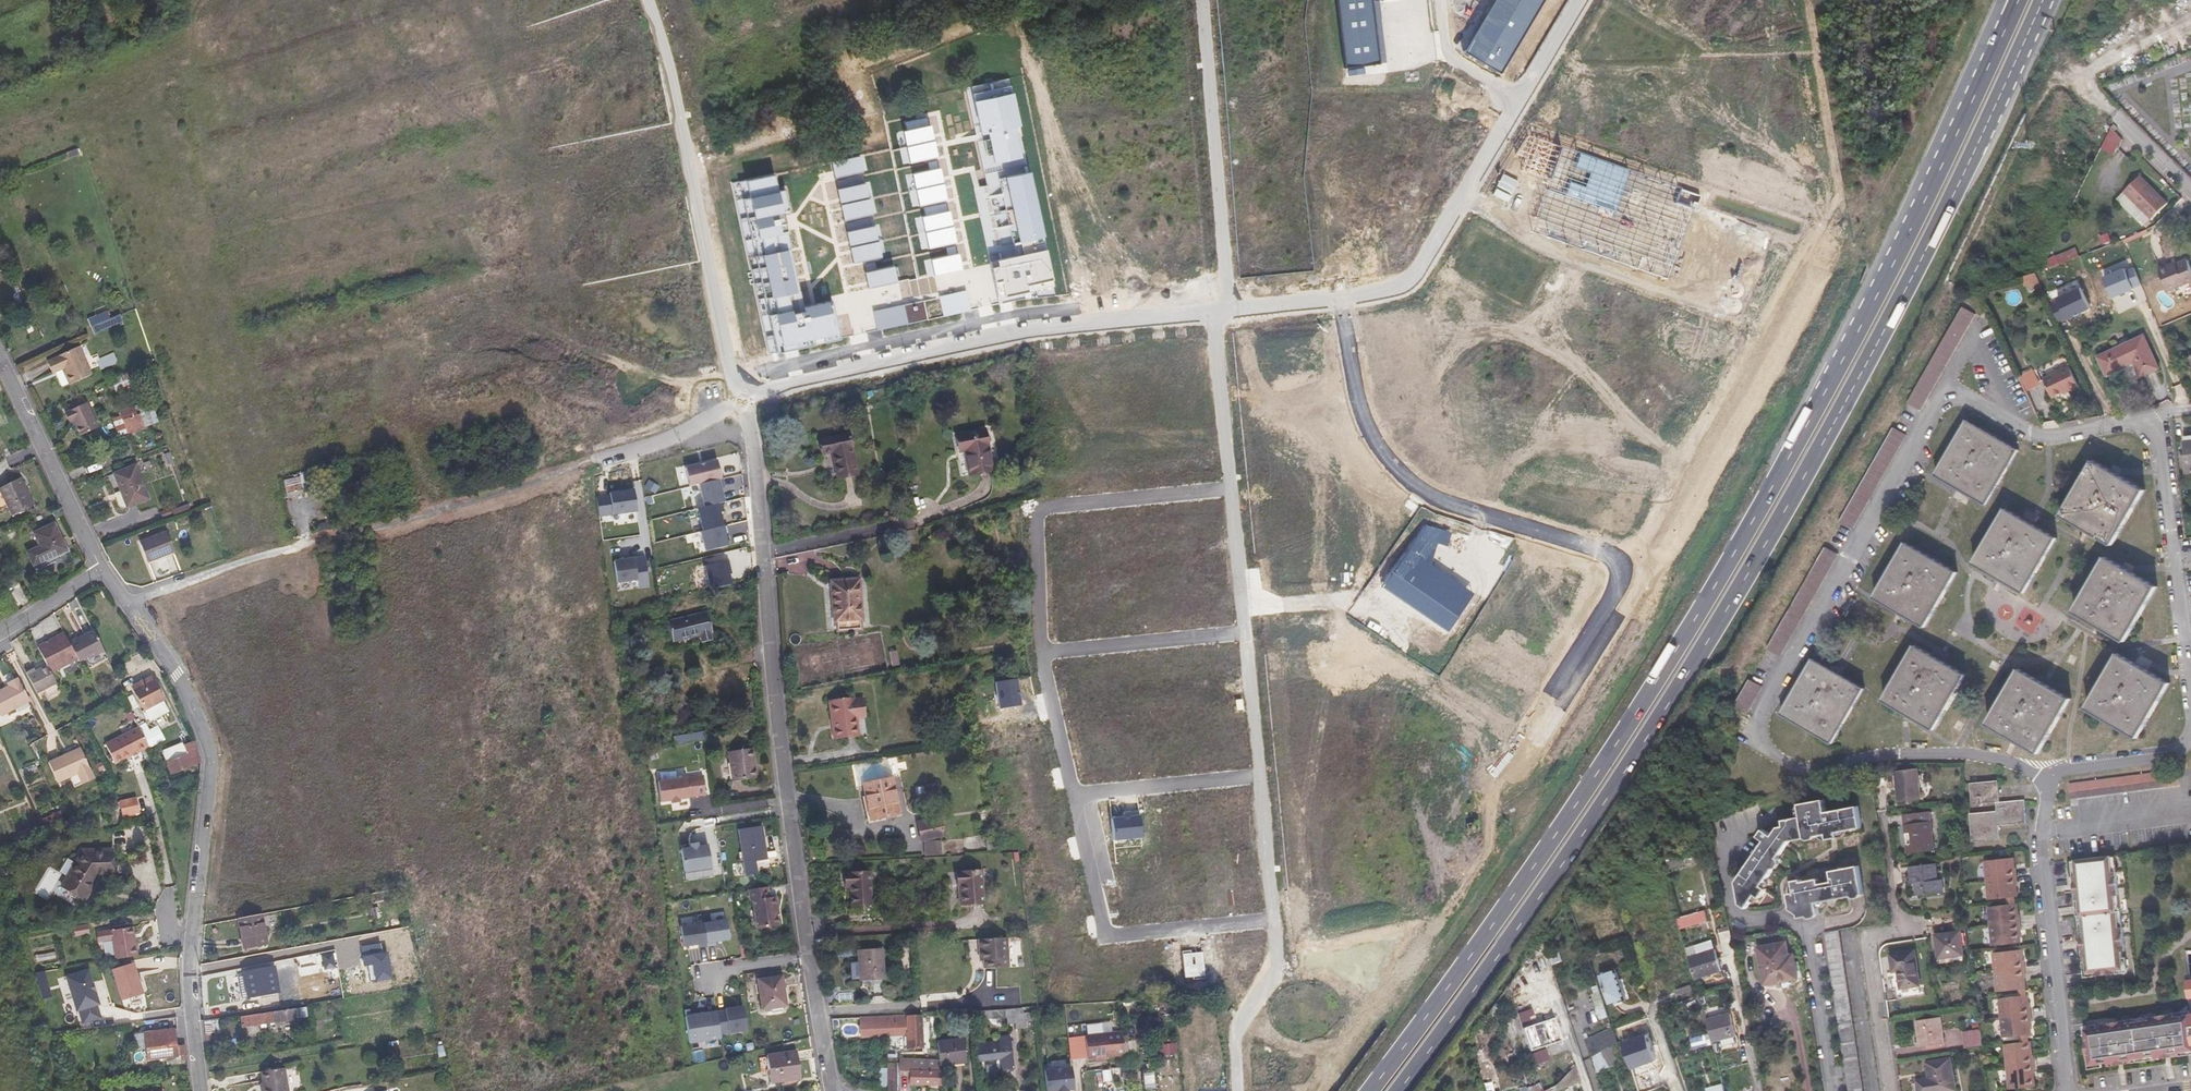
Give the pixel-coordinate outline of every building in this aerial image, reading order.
[(1345,67),(1378,63),(1370,0),(1336,0),(1345,67)] [(1463,52),(1499,74),(1542,0),(1493,0),(1463,52)] [(1666,16),(1651,17),(1652,31),(1667,30),(1666,16)] [(1410,35),(1394,37),(1395,53),(1411,51),(1410,35)] [(2113,129),(2104,148),(2117,154),(2123,139),(2113,129)] [(1702,196),(1528,135),(1506,166),(1546,179),(1528,231),(1667,279),(1693,204),(1699,206),(1702,196)] [(2126,193),(2153,221),(2169,205),(2141,177),(2126,193)] [(2153,221),(2126,193),(2118,201),(2146,229),(2153,221)] [(74,252),(69,234),(62,237),(68,254),(74,252)] [(95,243),(93,236),(80,241),(83,247),(95,243)] [(2170,293),(2190,284),(2190,266),(2189,262),(2172,269),(2171,267),(2160,271),(2170,293)] [(2037,270),(2022,275),(2027,289),(2041,285),(2037,270)] [(94,317),(107,312),(104,306),(91,312),(94,317)] [(1918,409),(1972,314),(1959,306),(1905,402),(1918,409)] [(123,321),(120,314),(110,319),(107,312),(94,317),(87,320),(93,334),(123,321)] [(2139,376),(2158,368),(2145,338),(2123,348),(2101,358),(2108,375),(2134,364),(2139,376)] [(49,361),(54,373),(62,370),(69,385),(91,375),(78,347),(56,357),(56,358),(49,361)] [(111,379),(139,367),(138,363),(110,376),(111,379)] [(2044,379),(2053,397),(2068,391),(2069,392),(2080,387),(2070,367),(2044,379)] [(112,381),(116,392),(132,386),(128,374),(112,381)] [(127,433),(158,422),(151,402),(120,413),(127,433)] [(66,412),(71,423),(73,422),(80,436),(98,428),(86,403),(66,412)] [(2018,452),(1967,423),(1936,476),(1987,505),(2018,452)] [(986,426),(957,433),(960,448),(965,448),(971,473),(995,468),(986,426)] [(1890,427),(1837,521),(1850,529),(1904,435),(1890,427)] [(849,432),(821,439),(824,453),(833,451),(838,476),(859,472),(849,432)] [(2185,436),(2187,454),(2181,454),(2182,463),(2186,462),(2187,472),(2190,471),(2190,435),(2185,436)] [(173,463),(169,452),(163,454),(167,465),(173,463)] [(699,484),(721,479),(717,460),(685,468),(689,487),(699,484)] [(149,461),(143,463),(145,469),(151,467),(149,461)] [(2094,463),(2063,516),(2115,545),(2145,492),(2094,463)] [(122,491),(128,508),(148,500),(135,465),(113,474),(120,492),(122,491)] [(310,471),(282,477),(286,495),(314,488),(310,471)] [(12,516),(33,506),(20,478),(0,488),(0,491),(12,516)] [(724,487),(722,479),(721,479),(699,484),(704,507),(721,503),(724,502),(721,488),(724,487)] [(636,511),(633,490),(625,491),(618,492),(609,493),(612,515),(636,511)] [(723,511),(721,503),(704,507),(697,509),(703,531),(723,526),(720,512),(723,511)] [(2008,509),(1976,563),(2027,592),(2058,538),(2008,509)] [(1442,532),(1421,519),(1377,588),(1447,632),(1472,593),(1422,562),(1442,532)] [(54,524),(34,533),(40,546),(27,552),(33,566),(66,550),(54,524)] [(729,534),(727,526),(723,526),(703,531),(701,532),(706,552),(728,546),(725,535),(729,534)] [(1884,547),(1891,536),(1877,527),(1870,539),(1884,547)] [(166,532),(140,542),(148,562),(174,552),(166,532)] [(1908,542),(1876,596),(1927,626),(1959,572),(1908,542)] [(1779,654),(1836,554),(1822,546),(1765,646),(1779,654)] [(2108,558),(2077,612),(2128,641),(2158,587),(2108,558)] [(634,559),(613,562),(616,583),(637,581),(634,559)] [(710,590),(731,585),(729,575),(727,569),(730,569),(728,560),(705,566),(710,590)] [(865,618),(861,578),(834,581),(838,620),(865,618)] [(709,633),(712,632),(707,612),(667,622),(672,642),(700,635),(702,642),(711,640),(709,633)] [(87,660),(103,652),(92,631),(69,643),(77,659),(78,662),(86,658),(87,660)] [(37,647),(47,665),(51,673),(77,659),(69,643),(64,633),(37,647)] [(1916,645),(1885,698),(1937,729),(1968,674),(1916,645)] [(2120,653),(2089,707),(2140,737),(2172,682),(2120,653)] [(1815,658),(1784,712),(1835,742),(1866,688),(1815,658)] [(34,669),(26,673),(36,693),(43,690),(47,698),(60,691),(51,673),(47,665),(35,671),(34,669)] [(2021,669),(1990,722),(2041,752),(2073,698),(2021,669)] [(30,701),(18,677),(7,683),(9,686),(0,691),(0,716),(30,701)] [(1746,712),(1760,687),(1747,679),(1732,705),(1746,712)] [(150,721),(169,711),(152,680),(141,685),(140,683),(134,686),(135,689),(133,690),(150,721)] [(836,700),(839,718),(845,717),(848,735),(867,732),(864,715),(873,714),(870,696),(860,698),(859,696),(836,700)] [(845,717),(839,718),(842,736),(848,735),(845,717)] [(148,747),(138,726),(105,744),(115,764),(148,747)] [(672,737),(674,745),(704,740),(702,732),(672,737)] [(201,762),(195,742),(183,747),(186,755),(166,763),(171,774),(201,762)] [(64,758),(81,750),(80,748),(63,756),(64,758)] [(752,748),(728,752),(732,782),(756,778),(752,748)] [(94,779),(81,750),(64,758),(63,756),(48,763),(57,782),(69,777),(78,773),(82,784),(94,779)] [(891,776),(888,758),(853,765),(857,783),(862,783),(891,776)] [(1897,772),(1901,802),(1923,799),(1919,769),(1897,772)] [(2137,774),(2133,775),(2134,790),(2179,783),(2176,769),(2137,774)] [(78,773),(69,777),(74,788),(82,784),(78,773)] [(2133,775),(2106,779),(2107,794),(2134,790),(2133,775)] [(705,796),(702,776),(657,782),(660,803),(670,801),(678,800),(705,796)] [(891,776),(862,783),(869,819),(899,813),(891,776)] [(2107,794),(2106,779),(2069,784),(2071,799),(2107,794)] [(1972,814),(1975,842),(2003,840),(2002,826),(2029,823),(2027,799),(2001,801),(2000,781),(1973,784),(1975,804),(1998,802),(1999,811),(1972,814)] [(121,816),(139,813),(136,796),(118,799),(121,816)] [(1737,896),(1739,905),(1747,910),(1756,897),(1760,900),(1766,891),(1762,888),(1771,873),(1775,872),(1778,867),(1777,864),(1793,840),(1796,842),(1802,841),(1805,838),(1828,834),(1828,839),(1839,837),(1838,833),(1863,829),(1861,815),(1860,808),(1826,813),(1824,798),(1799,802),(1801,817),(1783,820),(1777,829),(1775,828),(1773,832),(1767,828),(1760,838),(1764,841),(1736,883),(1739,896),(1737,896)] [(1903,815),(1908,853),(1934,850),(1929,812),(1903,815)] [(944,835),(939,816),(916,822),(920,842),(923,841),(944,835)] [(1112,818),(1114,840),(1141,838),(1140,816),(1112,818)] [(767,859),(762,826),(738,830),(743,863),(767,859)] [(940,839),(924,843),(926,856),(943,852),(940,839)] [(711,868),(707,845),(698,846),(697,843),(689,844),(690,848),(680,849),(684,872),(711,868)] [(83,851),(61,886),(84,900),(98,877),(113,876),(112,850),(83,851)] [(2077,876),(2077,888),(2078,898),(2078,902),(2083,901),(2087,934),(2083,934),(2084,935),(2087,960),(2091,959),(2094,977),(2104,975),(2104,978),(2121,975),(2122,973),(2131,972),(2128,953),(2133,953),(2129,928),(2125,928),(2120,896),(2124,896),(2121,870),(2116,870),(2114,855),(2078,860),(2079,876),(2077,876)] [(1986,864),(1989,883),(2018,879),(2017,870),(2015,870),(2014,860),(1986,864)] [(1915,882),(1916,896),(1945,892),(1943,879),(1938,880),(1936,862),(1910,866),(1911,882),(1915,882)] [(1861,896),(1863,894),(1863,893),(1861,882),(1863,882),(1860,866),(1857,863),(1851,864),(1850,867),(1832,870),(1833,880),(1818,881),(1818,877),(1801,880),(1801,883),(1802,889),(1787,891),(1789,905),(1803,914),(1808,914),(1811,916),(1817,915),(1819,911),(1817,901),(1832,899),(1853,896),(1854,898),(1859,897),(1861,896)] [(851,872),(851,885),(857,886),(857,892),(858,905),(877,904),(875,869),(851,872)] [(979,871),(954,872),(955,885),(959,885),(959,894),(957,894),(957,905),(981,904),(979,871)] [(2018,879),(1989,883),(1991,902),(2008,900),(2017,898),(2019,898),(2018,887),(2019,887),(2018,879)] [(767,887),(748,890),(750,902),(752,901),(757,930),(778,926),(776,915),(774,897),(769,898),(767,887)] [(2129,928),(2124,896),(2120,896),(2125,928),(2129,928)] [(2083,901),(2078,902),(2082,920),(2083,934),(2087,934),(2083,901)] [(1992,910),(1994,930),(2024,925),(2023,916),(2021,917),(2019,906),(2018,906),(2010,907),(1992,910)] [(378,907),(370,909),(372,920),(381,918),(378,907)] [(1707,913),(1679,920),(1682,932),(1711,925),(1707,913)] [(261,914),(238,919),(244,948),(267,944),(261,914)] [(703,923),(707,946),(715,945),(715,942),(729,940),(726,919),(703,923)] [(698,948),(707,946),(703,923),(680,926),(683,947),(698,945),(698,948)] [(2024,925),(1994,930),(1997,949),(2024,945),(2023,934),(2025,933),(2024,925)] [(131,941),(129,927),(109,931),(113,960),(136,956),(133,940),(131,941)] [(403,938),(400,929),(391,932),(394,941),(403,938)] [(1850,1090),(1864,1090),(1840,929),(1825,931),(1850,1090)] [(1936,933),(1940,958),(1965,955),(1961,930),(1936,933)] [(997,940),(999,969),(1010,968),(1008,939),(997,940)] [(984,969),(999,969),(997,940),(980,941),(981,962),(984,962),(984,969)] [(1690,957),(1716,950),(1713,940),(1687,947),(1690,957)] [(1800,979),(1798,966),(1792,967),(1790,956),(1787,942),(1760,947),(1765,978),(1776,976),(1777,984),(1800,979)] [(880,949),(857,950),(858,981),(881,980),(880,949)] [(1892,952),(1895,971),(1900,970),(1902,987),(1900,988),(1902,1001),(1923,998),(1921,984),(1916,949),(1892,952)] [(1716,950),(1690,957),(1696,979),(1721,971),(1716,950)] [(1999,975),(2029,970),(2028,962),(2027,962),(2025,951),(1997,955),(1999,975)] [(1792,967),(1798,966),(1796,955),(1790,956),(1792,967)] [(112,971),(122,1000),(141,993),(135,974),(131,975),(127,966),(112,971)] [(88,967),(65,973),(78,1024),(101,1018),(88,967)] [(248,997),(278,991),(273,967),(244,972),(248,997)] [(1599,973),(1609,1004),(1625,999),(1615,968),(1599,973)] [(2002,995),(2022,992),(2030,991),(2029,980),(2030,979),(2029,970),(1999,975),(2002,995)] [(44,971),(35,972),(39,990),(42,989),(44,997),(49,996),(44,971)] [(2121,975),(2104,978),(2105,984),(2136,979),(2135,971),(2131,972),(2122,973),(2121,975)] [(786,1006),(782,976),(758,980),(763,1009),(786,1006)] [(2031,998),(2023,999),(2004,1001),(2006,1020),(2036,1016),(2035,1008),(2033,1008),(2031,998)] [(119,1012),(140,1019),(139,1010),(116,1003),(119,1012)] [(743,1006),(725,1009),(728,1033),(746,1030),(743,1006)] [(296,1018),(296,1017),(294,1008),(294,1007),(240,1016),(242,1027),(296,1018)] [(294,1008),(296,1017),(307,1016),(306,1007),(294,1008)] [(1517,1012),(1533,1064),(1548,1060),(1533,1008),(1517,1012)] [(1010,1024),(1018,1023),(1017,1010),(992,1011),(993,1019),(1009,1018),(1010,1024)] [(721,1038),(717,1011),(684,1016),(688,1043),(721,1038)] [(921,1013),(861,1017),(862,1037),(905,1034),(906,1048),(923,1047),(921,1013)] [(1723,1046),(1739,1043),(1731,1013),(1707,1019),(1713,1041),(1721,1039),(1723,1046)] [(2190,1052),(2190,1016),(2182,1017),(2181,1014),(2158,1017),(2159,1020),(2145,1022),(2145,1028),(2149,1058),(2163,1056),(2164,1059),(2186,1056),(2186,1053),(2190,1052)] [(1918,1018),(1923,1045),(1946,1041),(1941,1015),(1918,1018)] [(2036,1016),(2006,1020),(2009,1040),(2027,1038),(2035,1036),(2036,1036),(2035,1024),(2037,1024),(2036,1016)] [(204,1020),(206,1039),(210,1038),(209,1032),(220,1031),(219,1018),(204,1020)] [(2140,1059),(2149,1058),(2145,1028),(2145,1022),(2135,1023),(2134,1020),(2111,1023),(2111,1026),(2093,1029),(2094,1036),(2093,1036),(2095,1056),(2097,1056),(2098,1064),(2116,1062),(2116,1065),(2140,1062),(2140,1059)] [(1613,1044),(1616,1042),(1612,1028),(1587,1038),(1591,1056),(1597,1074),(1622,1061),(1613,1044)] [(1965,1031),(1967,1046),(1983,1044),(1981,1028),(1965,1031)] [(186,1060),(184,1044),(175,1046),(173,1029),(144,1033),(148,1060),(177,1056),(181,1056),(181,1061),(186,1060)] [(1087,1035),(1089,1058),(1125,1054),(1123,1032),(1087,1035)] [(1708,1033),(1691,1038),(1694,1048),(1710,1043),(1708,1033)] [(1004,1070),(1014,1069),(1011,1037),(1000,1038),(1001,1041),(978,1043),(980,1059),(1002,1057),(1004,1070)] [(965,1038),(938,1041),(940,1059),(940,1064),(941,1064),(967,1062),(965,1038)] [(1176,1042),(1159,1044),(1161,1056),(1178,1054),(1176,1042)] [(2014,1069),(2041,1065),(2040,1057),(2038,1057),(2037,1044),(2036,1044),(2028,1045),(2011,1047),(2014,1069)] [(770,1082),(800,1078),(796,1052),(766,1056),(767,1058),(758,1059),(760,1073),(769,1071),(770,1082)] [(1953,1057),(1928,1061),(1931,1076),(1919,1078),(1921,1090),(1942,1090),(1957,1088),(1959,1088),(1953,1057)] [(888,1090),(897,1090),(898,1058),(888,1058),(888,1090)] [(900,1064),(900,1081),(911,1081),(911,1084),(942,1085),(941,1071),(940,1064),(900,1064)] [(2041,1065),(2014,1069),(2017,1090),(2024,1090),(2042,1088),(2041,1075),(2042,1074),(2041,1065)] [(263,1083),(264,1090),(288,1090),(284,1067),(261,1071),(263,1083)] [(1047,1090),(1074,1090),(1073,1072),(1046,1075),(1047,1090)]
